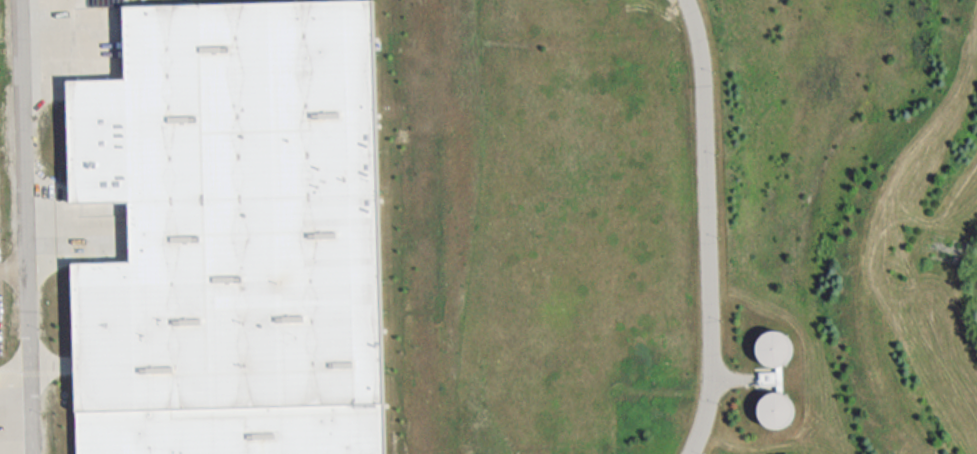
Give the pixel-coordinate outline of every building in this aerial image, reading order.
[(377,0),(123,0),(125,76),(68,77),(70,201),(130,200),(131,261),(73,262),(77,453),(387,453),(377,0)] [(790,331),(759,330),(758,364),(789,364),(790,331)] [(759,384),(777,383),(777,391),(760,392),(761,425),(793,425),(793,395),(783,395),(782,364),(776,364),(776,371),(759,371),(759,384)]
